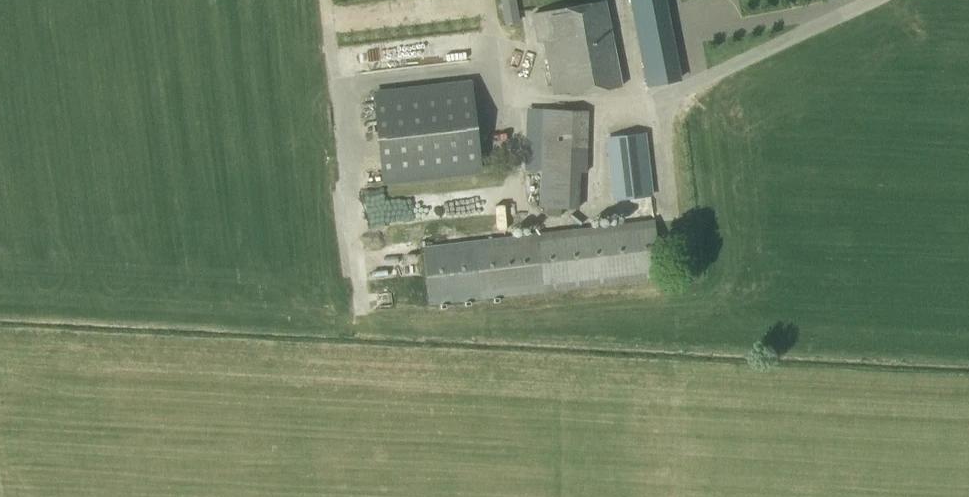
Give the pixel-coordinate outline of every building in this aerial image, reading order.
[(519,11),(512,0),(502,0),(497,3),(505,18),(519,11)] [(655,0),(630,0),(647,86),(681,80),(668,16),(658,18),(655,0)] [(621,85),(605,1),(532,15),(537,42),(542,41),(553,95),(570,91),(571,95),(621,85)] [(383,183),(480,171),(470,83),(373,95),(383,183)] [(579,210),(581,178),(586,178),(588,111),(526,108),(523,171),(540,172),(538,208),(579,210)] [(613,201),(652,196),(645,132),(605,137),(613,201)] [(429,305),(479,298),(660,277),(653,222),(423,249),(429,305)]
